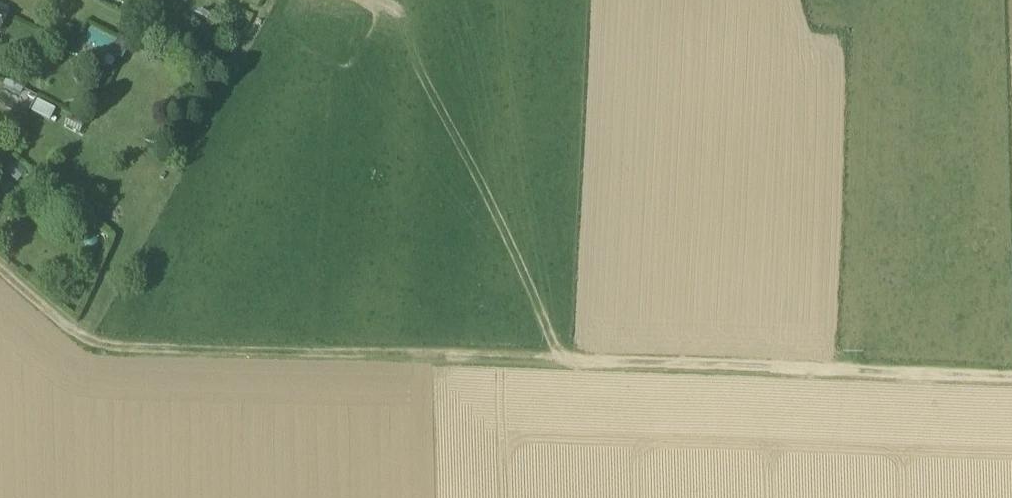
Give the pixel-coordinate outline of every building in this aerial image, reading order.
[(26,173),(14,163),(5,173),(17,183),(26,173)]
